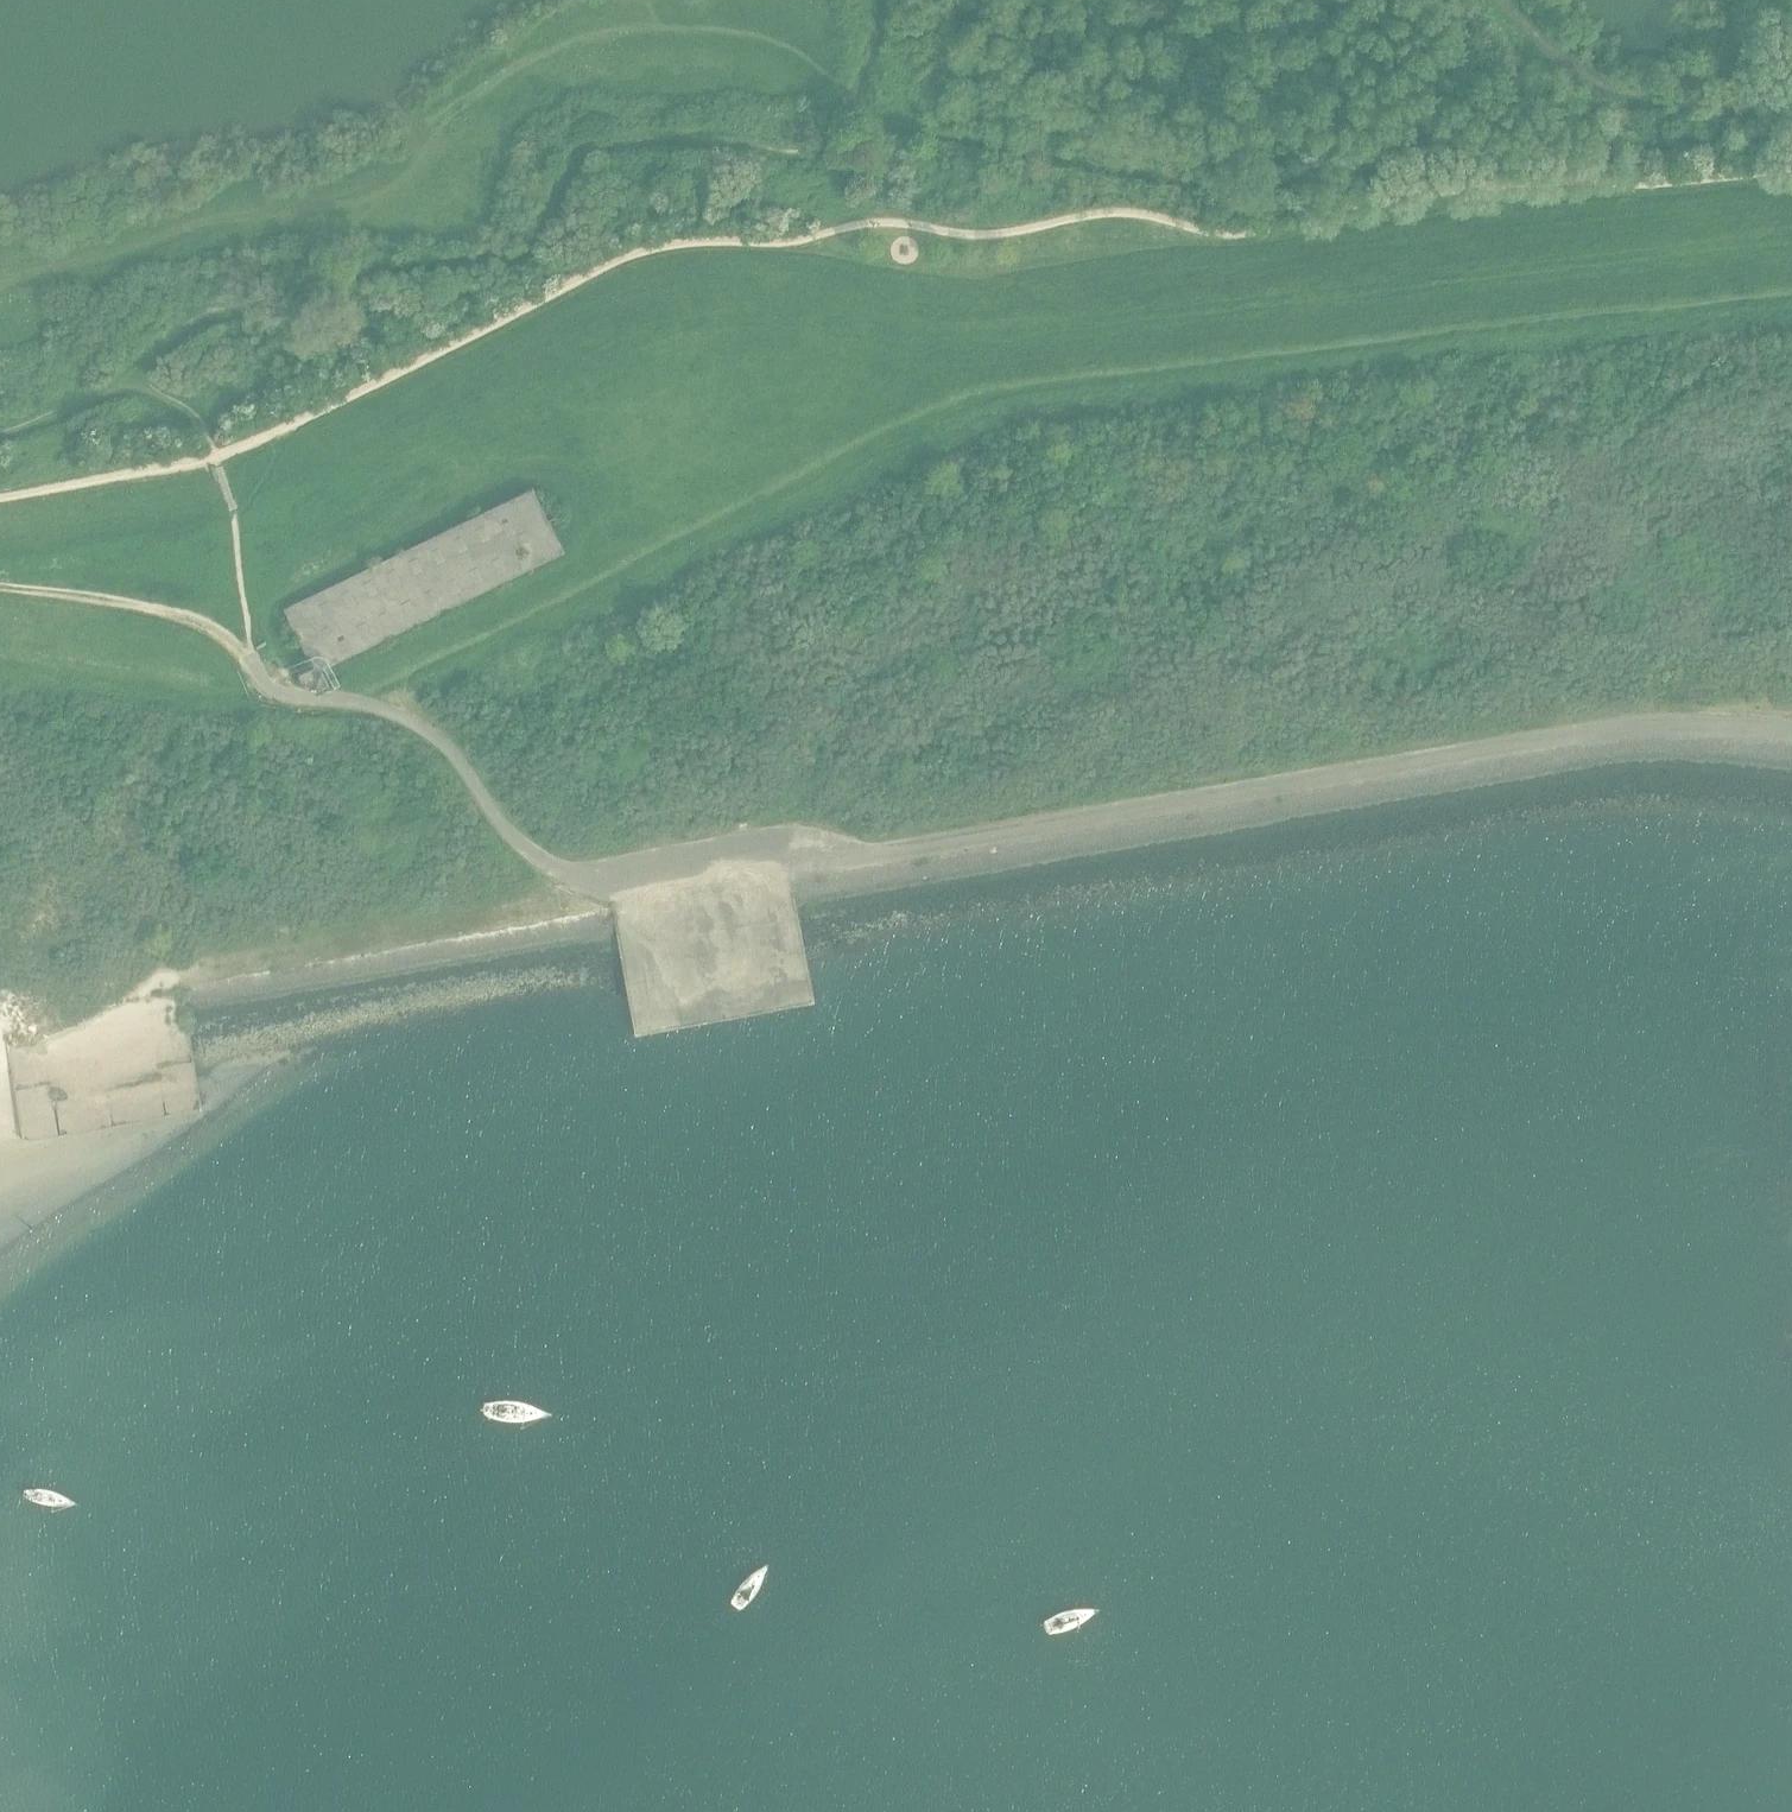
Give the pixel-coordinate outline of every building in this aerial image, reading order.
[(441,620),(564,560),(528,486),(268,612),(299,677),(304,686),(441,620)]
